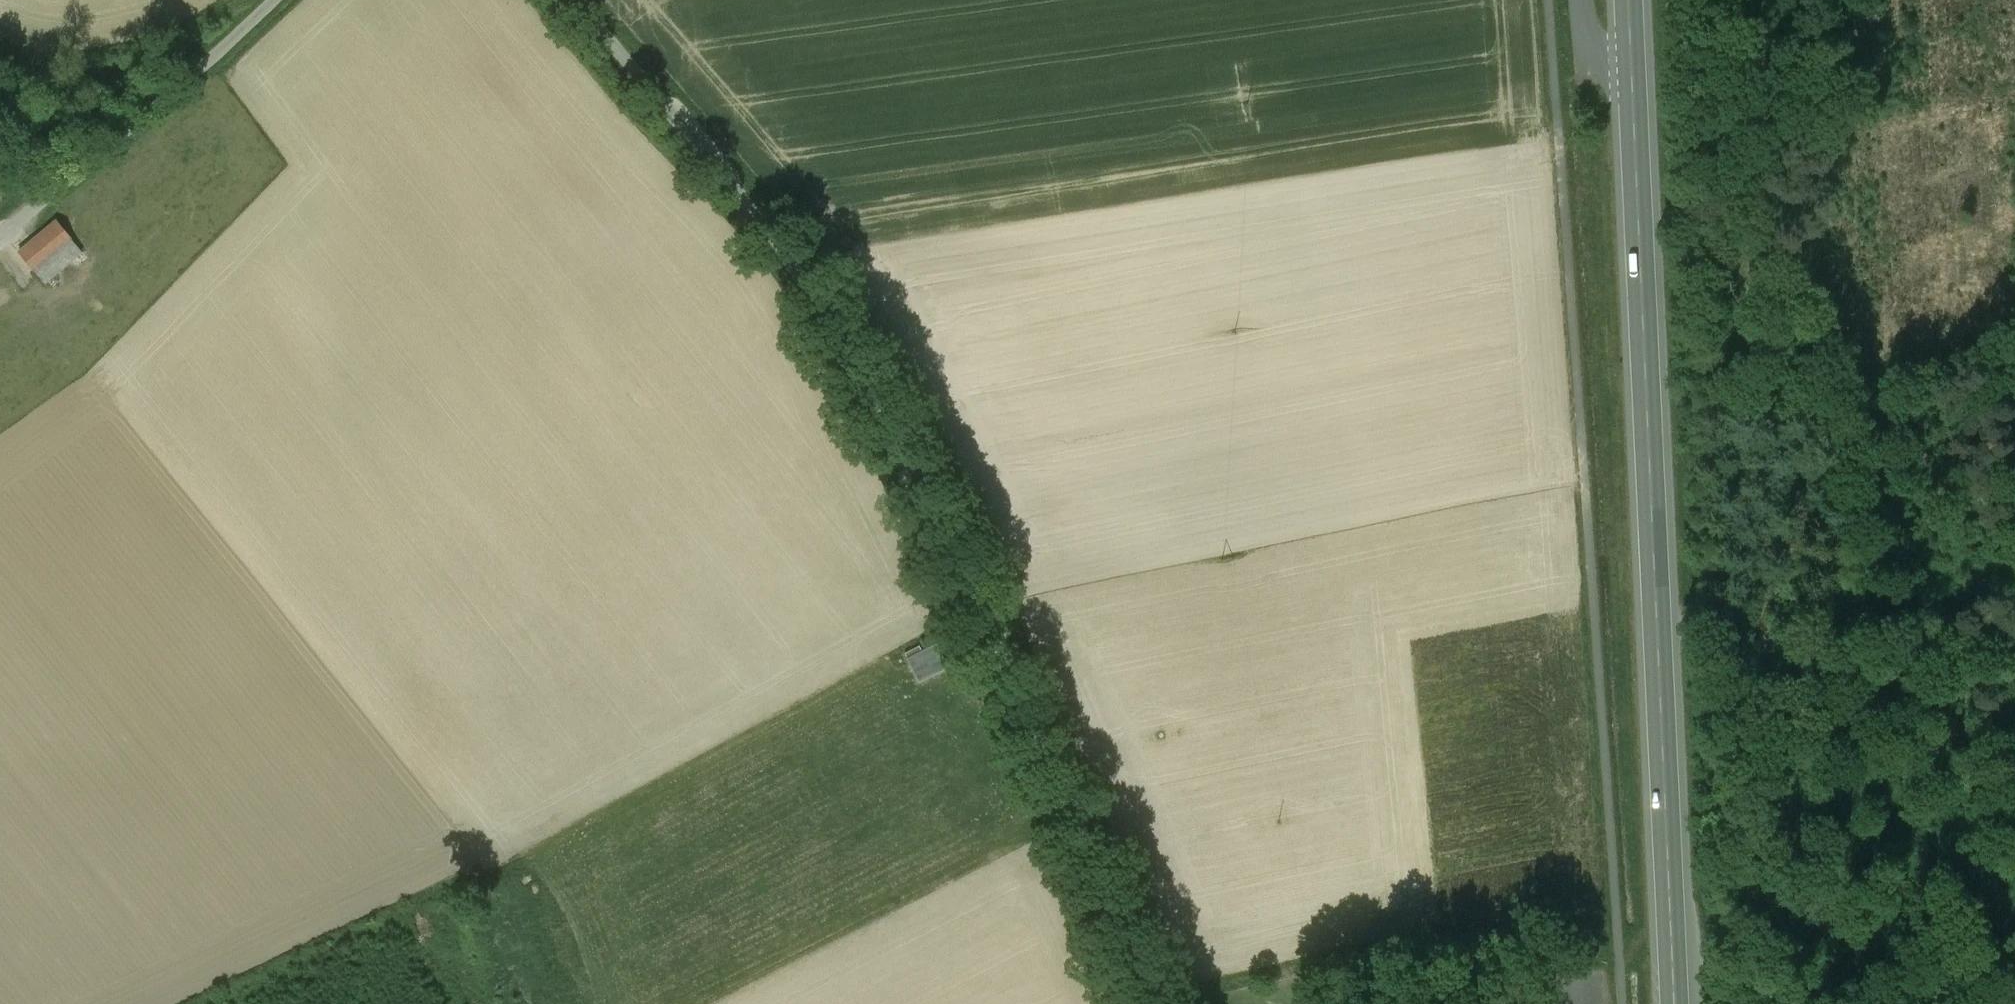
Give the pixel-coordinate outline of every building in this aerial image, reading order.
[(56,221),(18,252),(34,271),(71,239),(72,239),(56,221)] [(82,252),(71,239),(34,271),(44,283),(82,252)] [(936,644),(907,659),(916,675),(944,661),(936,644)]
